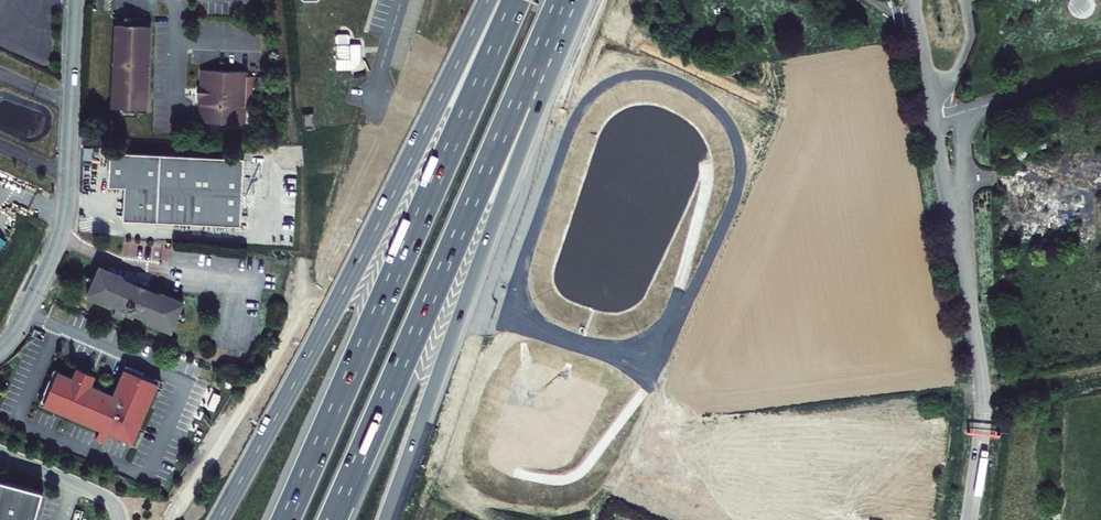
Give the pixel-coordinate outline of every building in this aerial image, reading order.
[(346,11),(346,13),(366,13),(366,0),(346,0),(346,11)] [(1070,1),(1069,4),(1070,10),(1073,14),(1076,16),(1079,17),(1081,18),(1086,18),(1091,15),(1094,12),(1096,7),(1096,2),(1096,0),(1070,0),(1070,1)] [(150,106),(153,22),(116,21),(113,105),(150,106)] [(347,79),(362,79),(367,74),(370,70),(370,55),(360,55),(360,48),(359,46),(355,44),(353,44),(351,45),(349,46),(346,49),(347,79)] [(249,71),(203,70),(203,86),(199,86),(199,97),(202,97),(201,122),(248,123),(249,106),(256,106),(257,76),(249,76),(249,71)] [(313,124),(312,113),(304,113),(305,125),(313,124)] [(245,159),(111,153),(110,187),(126,188),(124,221),(237,226),(238,194),(243,194),(245,159)] [(122,274),(100,264),(86,296),(108,306),(109,303),(126,310),(125,313),(131,316),(132,313),(147,320),(146,323),(167,332),(181,301),(160,291),(159,294),(121,277),(122,274)] [(72,374),(54,366),(39,401),(100,427),(104,429),(102,434),(106,436),(109,431),(133,441),(160,377),(125,362),(113,391),(91,382),(81,378),(83,373),(74,369),(72,374)] [(76,365),(74,369),(83,373),(81,378),(91,382),(95,373),(76,365)] [(102,434),(104,429),(100,427),(96,436),(105,440),(106,436),(102,434)] [(42,488),(0,477),(0,519),(34,519),(42,488)]
